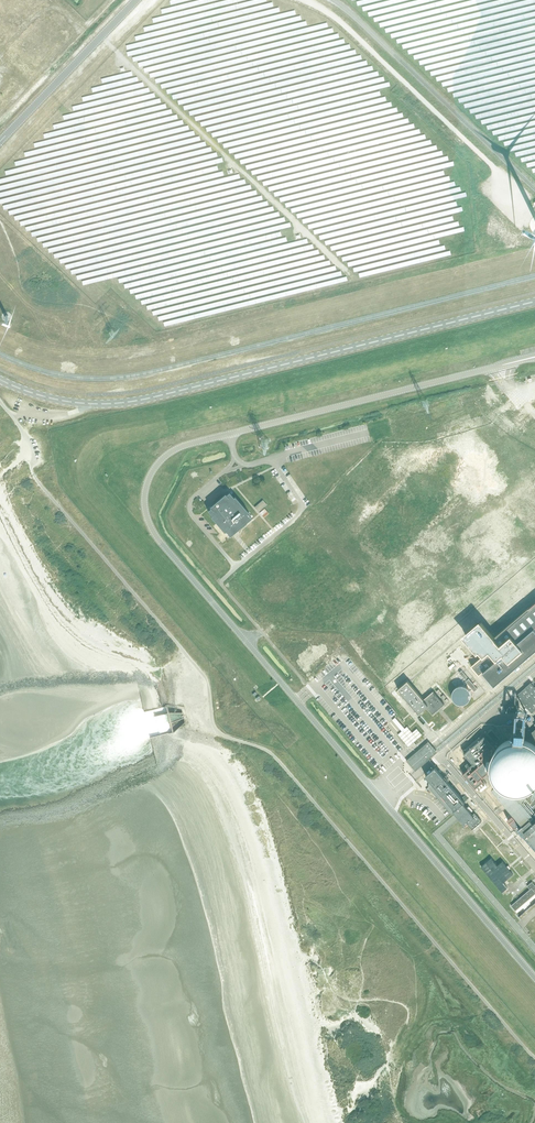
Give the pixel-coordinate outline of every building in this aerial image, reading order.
[(158,265),(142,283),(181,319),(197,302),(158,265)] [(107,271),(99,278),(109,288),(116,280),(107,271)] [(130,294),(128,296),(124,292),(120,296),(129,304),(135,298),(130,294)] [(521,416),(515,421),(522,428),(527,423),(521,416)] [(428,487),(427,485),(433,481),(430,477),(417,485),(421,491),(428,487)] [(452,492),(445,486),(439,492),(446,499),(452,492)] [(418,496),(425,504),(430,500),(427,495),(432,490),(429,487),(418,496)] [(399,489),(396,491),(401,498),(392,505),(397,511),(409,502),(399,489)] [(224,532),(225,531),(230,536),(251,518),(247,512),(248,511),(235,496),(234,497),(229,492),(208,510),(212,515),(211,516),(224,532)] [(263,500),(254,507),(259,512),(267,504),(263,500)] [(491,540),(504,552),(514,542),(501,529),(491,540)] [(382,536),(394,545),(388,553),(398,561),(404,554),(406,556),(409,552),(385,533),(382,536)] [(384,544),(378,537),(371,543),(377,550),(384,544)] [(368,595),(376,588),(362,573),(355,580),(368,595)] [(349,592),(358,602),(364,598),(355,588),(349,592)] [(396,602),(389,609),(395,617),(403,610),(396,602)] [(465,634),(484,656),(472,666),(480,674),(483,671),(495,685),(534,650),(534,629),(534,628),(534,627),(534,603),(495,638),(480,621),(465,634)] [(278,619),(278,627),(294,627),(294,620),(278,619)] [(368,626),(375,634),(381,628),(374,620),(368,626)] [(408,682),(399,690),(419,713),(426,707),(427,707),(433,714),(444,704),(433,691),(423,699),(408,682)] [(532,683),(526,688),(517,695),(525,705),(531,713),(534,710),(534,687),(532,683)] [(471,698),(472,695),(471,692),(470,689),(467,686),(464,685),(461,685),(458,686),(455,687),(453,690),(452,693),(452,696),(453,700),(455,702),(458,704),(461,705),(464,705),(467,703),(470,701),(471,698)] [(412,732),(407,726),(398,734),(408,746),(412,743),(422,735),(417,728),(412,732)] [(484,777),(492,770),(491,770),(491,769),(491,768),(491,767),(491,766),(491,765),(491,764),(491,763),(491,762),(491,761),(492,760),(492,759),(492,758),(492,757),(493,756),(493,755),(493,754),(494,753),(494,752),(495,752),(495,751),(496,749),(484,735),(464,753),(476,767),(474,769),(471,766),(463,773),(478,791),(484,785),(482,782),(484,781),(481,778),(484,776),(484,777)] [(498,783),(493,786),(519,816),(511,823),(523,837),(526,833),(533,841),(534,844),(534,745),(534,744),(533,743),(532,743),(531,742),(530,741),(529,741),(528,740),(527,740),(526,740),(525,739),(524,739),(522,739),(521,739),(520,739),(519,738),(518,738),(517,738),(516,738),(515,739),(513,739),(512,739),(511,739),(510,739),(509,740),(508,740),(507,741),(506,741),(505,742),(504,742),(503,743),(502,743),(502,744),(501,744),(500,745),(499,746),(498,747),(497,748),(497,749),(496,749),(495,751),(495,752),(494,752),(494,753),(493,754),(493,755),(493,756),(492,757),(492,758),(492,759),(492,760),(491,761),(491,762),(491,763),(491,764),(491,765),(491,766),(491,767),(491,768),(491,769),(491,770),(492,770),(492,772),(492,773),(493,774),(493,775),(493,776),(494,777),(494,778),(495,779),(496,780),(496,781),(497,782),(498,783)] [(428,760),(437,752),(436,751),(434,749),(429,743),(419,751),(408,761),(416,770),(428,760)] [(465,802),(436,768),(435,768),(426,776),(455,810),(454,812),(456,814),(458,816),(461,819),(466,825),(468,823),(473,829),(482,821),(475,813),(473,815),(463,804),(465,802)] [(497,865),(491,857),(480,866),(502,891),(507,887),(502,882),(513,873),(502,861),(497,865)] [(511,905),(519,914),(534,900),(534,891),(534,890),(534,885),(532,881),(527,886),(530,889),(511,905)]
